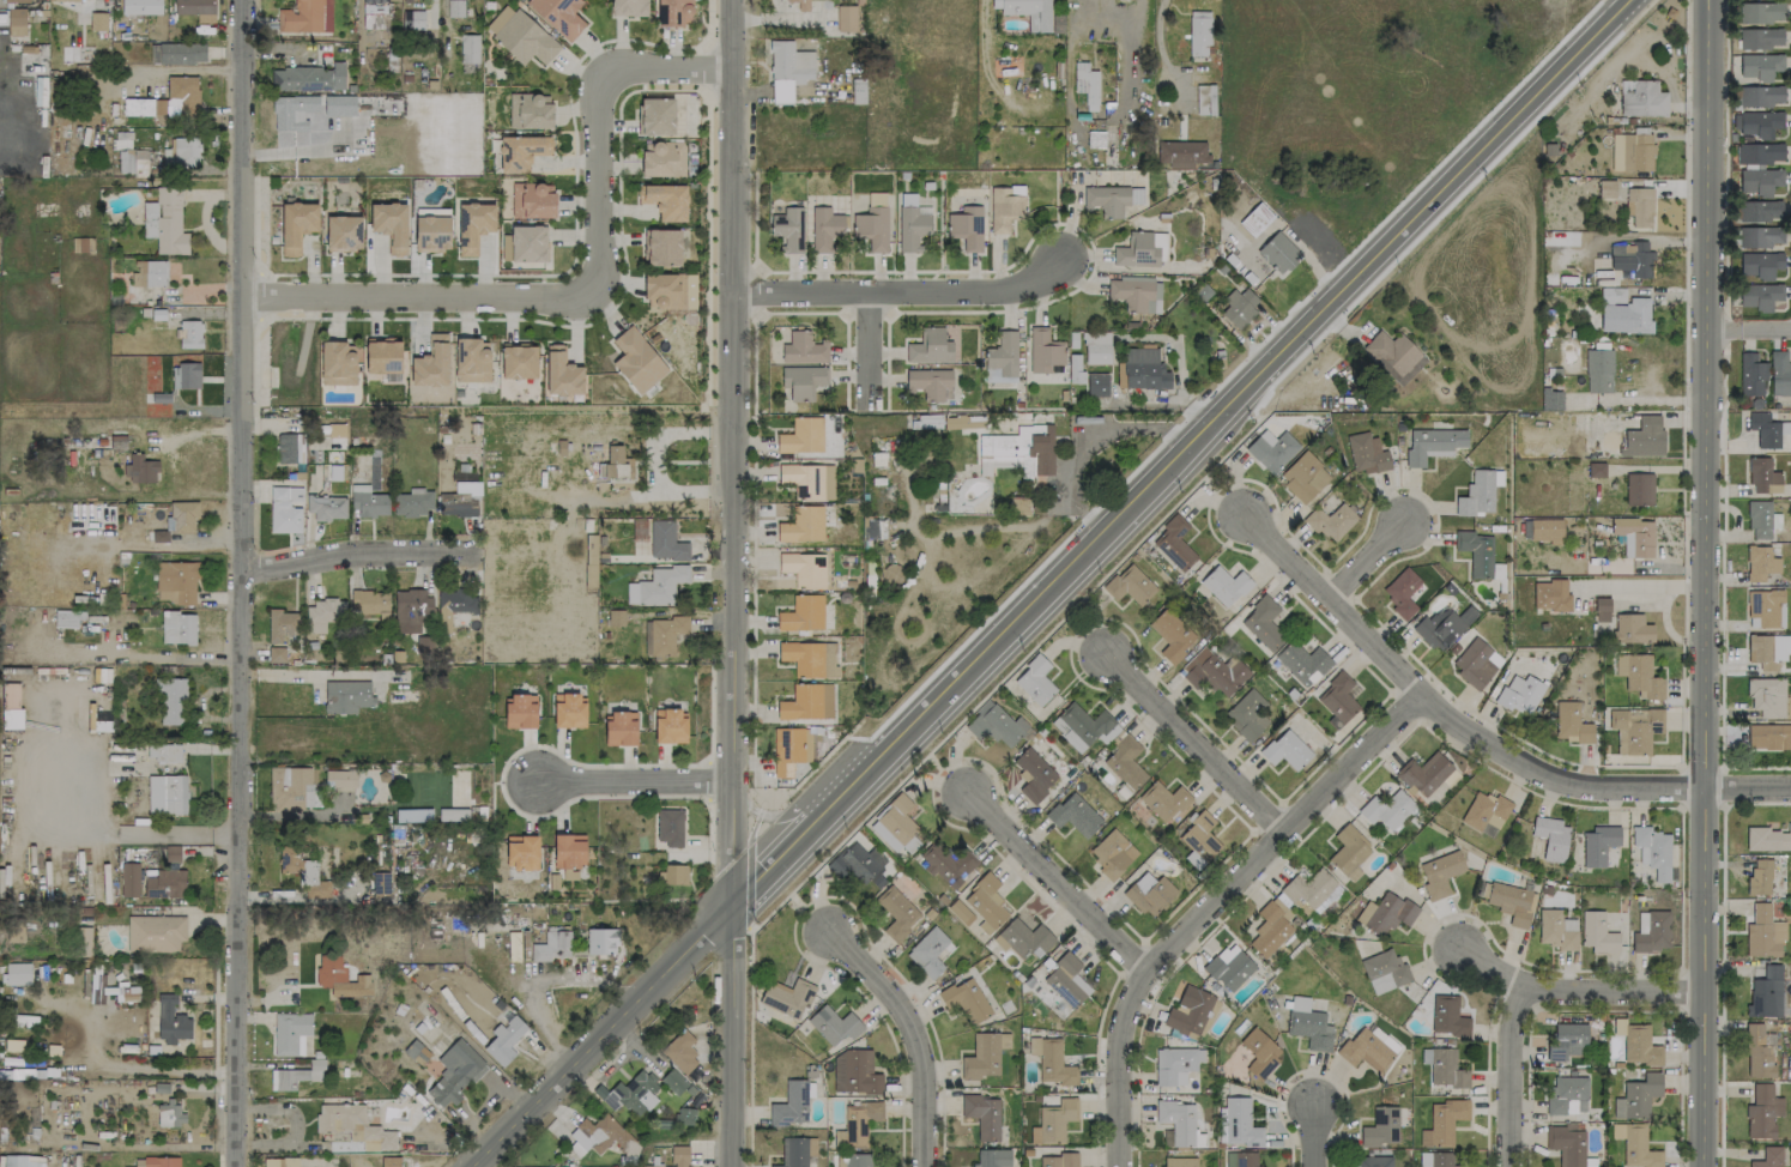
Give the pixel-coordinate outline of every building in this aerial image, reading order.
[(161,0),(121,0),(121,14),(161,14),(161,0)] [(214,0),(174,0),(174,14),(214,13),(214,0)] [(331,0),(294,0),(294,9),(277,9),(277,32),(331,32),(331,0)] [(397,0),(364,0),(364,11),(385,12),(385,1),(397,1),(397,0)] [(582,1),(581,0),(529,0),(524,6),(569,43),(585,23),(573,13),(582,1)] [(610,15),(646,16),(647,0),(611,0),(610,15)] [(657,26),(691,26),(692,0),(657,0),(657,26)] [(785,2),(797,2),(797,11),(808,11),(808,0),(785,0),(785,2)] [(1050,0),(991,0),(991,8),(1000,8),(1000,14),(1027,14),(1027,32),(1050,32),(1050,0)] [(560,47),(507,2),(483,30),(523,64),(531,54),(545,65),(560,47)] [(1738,4),(1739,23),(1784,22),(1783,2),(1738,4)] [(856,31),(856,5),(837,6),(837,31),(856,31)] [(25,8),(8,9),(8,35),(25,35),(25,8)] [(423,29),(424,11),(402,10),(402,29),(423,29)] [(1188,56),(1209,56),(1210,11),(1188,11),(1188,56)] [(1782,29),(1738,29),(1738,48),(1782,48),(1782,29)] [(478,35),(460,35),(460,62),(478,63),(478,35)] [(793,40),(770,40),(771,102),(792,102),(792,84),(803,84),(803,79),(814,79),(814,51),(793,51),(793,40)] [(205,43),(151,44),(151,64),(205,63),(205,43)] [(1739,55),(1739,77),(1756,77),(1756,82),(1772,82),(1772,71),(1783,71),(1782,54),(1739,55)] [(344,61),(331,62),(331,67),(270,68),(271,91),(344,90),(344,61)] [(1098,111),(1098,70),(1088,70),(1088,62),(1074,62),(1073,92),(1085,93),(1085,111),(1098,111)] [(122,99),(123,116),(198,115),(197,76),(166,76),(166,98),(122,99)] [(1667,115),(1666,92),(1657,92),(1657,80),(1620,81),(1620,116),(1667,115)] [(1196,115),(1215,114),(1214,84),(1195,85),(1196,115)] [(1783,85),(1739,86),(1739,106),(1784,105),(1783,85)] [(508,128),(552,129),(553,103),(541,103),(541,94),(509,93),(508,128)] [(318,111),(318,95),(272,96),(273,132),(306,131),(306,111),(318,111)] [(355,95),(323,95),(324,116),(355,115),(355,95)] [(638,135),(674,134),(673,98),(637,98),(638,135)] [(1733,112),(1733,132),(1754,132),(1754,139),(1781,139),(1781,112),(1733,112)] [(1611,170),(1652,171),(1653,134),(1612,133),(1611,170)] [(551,154),(551,136),(499,137),(500,174),(529,173),(529,155),(551,154)] [(199,168),(198,137),(173,137),(173,168),(199,168)] [(685,175),(684,141),(641,142),(642,177),(685,175)] [(1168,162),(1168,168),(1193,169),(1193,162),(1207,163),(1207,142),(1157,141),(1157,162),(1168,162)] [(1783,143),(1736,144),(1736,163),(1783,162),(1783,143)] [(118,173),(134,173),(133,149),(117,150),(118,173)] [(1782,169),(1739,170),(1739,194),(1771,194),(1770,186),(1782,186),(1782,169)] [(511,218),(553,219),(554,184),(512,183),(511,218)] [(685,184),(637,185),(637,203),(657,203),(657,221),(686,221),(685,184)] [(1128,186),(1084,186),(1084,207),(1102,207),(1102,218),(1122,218),(1122,205),(1128,205),(1128,186)] [(1129,204),(1142,204),(1143,188),(1130,187),(1129,204)] [(1652,187),(1625,188),(1626,215),(1631,215),(1632,227),(1653,227),(1652,187)] [(188,254),(188,232),(180,232),(181,190),(156,190),(156,202),(143,202),(142,237),(156,237),(156,254),(188,254)] [(1238,223),(1253,237),(1274,215),(1259,201),(1238,223)] [(1739,222),(1781,221),(1781,201),(1739,201),(1739,222)] [(318,232),(318,204),(282,203),(281,256),(298,256),(299,232),(318,232)] [(388,255),(407,255),(406,203),(369,204),(370,233),(388,232),(388,255)] [(458,256),(477,256),(477,233),(495,233),(495,204),(458,203),(458,256)] [(886,206),(866,206),(866,214),(852,214),(852,237),(867,236),(867,252),(887,252),(886,206)] [(917,252),(917,235),(931,235),(930,214),(918,214),(918,206),(898,206),(899,252),(917,252)] [(947,238),(963,238),(963,252),(982,252),(981,206),(961,206),(961,213),(947,214),(947,238)] [(802,254),(803,207),(783,207),(783,215),(771,215),(771,237),(781,237),(781,253),(802,254)] [(843,214),(830,214),(830,207),(812,207),(812,253),(831,253),(831,235),(843,235),(843,214)] [(361,215),(326,216),(326,251),(362,250),(361,215)] [(450,217),(415,216),(414,250),(450,250),(450,217)] [(990,235),(1006,234),(1006,221),(990,221),(990,235)] [(502,235),(501,261),(546,262),(547,226),(511,225),(511,235),(502,235)] [(1738,227),(1738,247),(1771,248),(1771,243),(1782,243),(1782,227),(1738,227)] [(644,265),(680,265),(680,230),(644,229),(644,265)] [(1256,252),(1281,276),(1301,254),(1276,230),(1256,252)] [(1113,265),(1161,266),(1162,232),(1128,231),(1127,247),(1113,246),(1113,265)] [(1624,269),(1625,278),(1652,278),(1651,251),(1647,252),(1647,242),(1610,243),(1610,270),(1624,269)] [(1740,278),(1773,278),(1772,269),(1783,269),(1782,252),(1739,253),(1740,278)] [(142,261),(142,285),(167,285),(167,261),(142,261)] [(687,274),(645,273),(645,308),(686,309),(687,274)] [(1108,277),(1107,298),(1124,299),(1124,312),(1159,313),(1160,286),(1153,286),(1153,278),(1108,277)] [(1739,285),(1739,309),(1772,309),(1772,300),(1782,300),(1782,284),(1739,285)] [(1261,302),(1245,287),(1239,295),(1232,289),(1222,300),(1227,305),(1220,313),(1237,328),(1261,302)] [(1650,332),(1651,298),(1627,297),(1627,305),(1600,304),(1599,331),(1650,332)] [(202,348),(202,321),(180,321),(179,348),(202,348)] [(611,340),(623,354),(611,363),(638,395),(668,370),(630,324),(611,340)] [(1051,372),(1051,365),(1065,365),(1064,341),(1048,341),(1048,326),(1029,326),(1030,373),(1051,372)] [(952,361),(952,341),(944,341),(944,327),(921,327),(922,343),(906,343),(906,362),(952,361)] [(1361,348),(1401,386),(1427,359),(1399,332),(1391,340),(1379,329),(1361,348)] [(782,363),(828,362),(828,341),(810,341),(810,330),(789,330),(789,344),(781,344),(782,363)] [(1016,376),(1017,331),(997,330),(996,348),(985,348),(985,367),(998,368),(998,376),(1016,376)] [(1109,332),(1083,332),(1084,364),(1110,364),(1109,332)] [(447,385),(447,333),(429,333),(429,355),(410,356),(410,385),(447,385)] [(401,338),(364,339),(365,374),(387,374),(387,381),(401,381),(401,338)] [(454,381),(489,382),(490,349),(479,348),(480,338),(455,338),(454,381)] [(355,385),(356,342),(321,342),(320,384),(355,385)] [(536,378),(536,344),(501,343),(500,378),(536,378)] [(546,394),(582,394),(583,365),(564,365),(564,344),(546,344),(546,394)] [(1168,388),(1167,364),(1157,364),(1157,348),(1124,348),(1124,389),(1168,388)] [(1585,392),(1612,393),(1612,350),(1586,349),(1585,392)] [(1790,396),(1789,350),(1770,351),(1771,396),(1790,396)] [(1764,396),(1764,362),(1755,362),(1756,353),(1739,353),(1738,395),(1764,396)] [(200,362),(177,362),(178,388),(200,388),(200,362)] [(828,367),(782,367),(781,387),(790,387),(790,401),(813,402),(813,386),(827,386),(828,367)] [(951,369),(907,370),(907,389),(922,389),(922,401),(944,401),(944,389),(952,388),(951,369)] [(1107,373),(1086,373),(1086,396),(1107,397),(1107,373)] [(1541,409),(1562,409),(1562,389),(1541,389),(1541,409)] [(1757,448),(1779,448),(1779,422),(1768,422),(1768,412),(1748,412),(1748,430),(1757,430),(1757,448)] [(1662,455),(1662,415),(1638,414),(1638,430),(1622,429),(1622,455),(1662,455)] [(1052,424),(1016,425),(1017,434),(986,435),(985,415),(944,416),(944,429),(960,429),(960,433),(975,433),(975,466),(1021,466),(1021,476),(1053,475),(1052,424)] [(776,434),(777,452),(823,452),(822,416),(792,417),(792,434),(776,434)] [(1274,439),(1265,429),(1244,448),(1270,475),(1300,447),(1284,430),(1274,439)] [(1467,447),(1467,429),(1409,430),(1409,450),(1405,450),(1405,467),(1425,467),(1424,455),(1452,455),(1452,447),(1467,447)] [(1353,474),(1390,467),(1387,450),(1380,451),(1377,437),(1369,438),(1367,431),(1346,435),(1353,474)] [(303,451),(294,451),(295,434),(277,434),(276,463),(296,463),(296,457),(302,457),(303,451)] [(622,445),(607,445),(607,464),(598,464),(599,478),(628,477),(628,457),(622,457),(622,445)] [(1277,477),(1303,504),(1331,477),(1305,450),(1277,477)] [(156,460),(142,460),(142,453),(129,454),(129,482),(157,482),(156,460)] [(1769,457),(1748,457),(1748,485),(1752,485),(1752,493),(1781,492),(1780,471),(1770,472),(1769,457)] [(833,464),(778,465),(778,483),(795,483),(795,500),(833,499),(833,464)] [(1455,514),(1492,515),(1493,470),(1472,469),(1472,484),(1466,484),(1466,497),(1455,496),(1455,514)] [(1653,505),(1653,473),(1625,473),(1625,505),(1653,505)] [(438,493),(438,514),(479,515),(480,482),(455,482),(455,493),(438,493)] [(388,516),(388,494),(369,494),(369,484),(350,484),(350,509),(357,509),(357,516),(388,516)] [(270,533),(301,533),(301,487),(270,486),(270,533)] [(433,514),(432,489),(408,489),(408,494),(393,494),(393,514),(433,514)] [(346,497),(306,497),(306,512),(313,512),(313,519),(346,519),(346,497)] [(1749,539),(1771,538),(1770,528),(1780,527),(1780,513),(1771,513),(1770,500),(1748,501),(1749,539)] [(197,501),(171,501),(171,532),(196,532),(197,501)] [(1358,517),(1341,502),(1327,516),(1315,505),(1303,518),(1331,545),(1358,517)] [(823,506),(792,506),(793,522),(777,523),(777,541),(823,540),(823,506)] [(1196,556),(1178,537),(1189,527),(1177,515),(1150,540),(1180,571),(1196,556)] [(1611,534),(1623,535),(1623,557),(1652,557),(1653,519),(1611,518),(1611,534)] [(1530,520),(1530,542),(1562,542),(1562,519),(1530,520)] [(673,520),(649,520),(650,560),(689,559),(689,542),(674,542),(673,520)] [(1454,550),(1470,551),(1469,578),(1491,579),(1492,533),(1454,532),(1454,550)] [(1780,558),(1770,558),(1770,546),(1747,546),(1746,582),(1764,582),(1764,573),(1779,573),(1780,558)] [(794,588),(824,589),(825,554),(778,553),(778,572),(794,572),(794,588)] [(197,563),(157,561),(155,602),(196,604),(197,563)] [(1102,588),(1115,601),(1125,592),(1138,606),(1156,589),(1130,561),(1102,588)] [(1199,581),(1225,609),(1252,583),(1240,570),(1231,579),(1217,564),(1199,581)] [(689,566),(650,566),(650,582),(626,581),(626,605),(674,605),(674,583),(689,583),(689,566)] [(1421,582),(1406,566),(1379,592),(1406,619),(1416,609),(1405,598),(1421,582)] [(1532,581),(1533,610),(1568,609),(1568,580),(1532,581)] [(429,589),(394,590),(395,633),(419,632),(419,623),(430,622),(429,589)] [(478,596),(470,596),(470,590),(438,589),(437,631),(448,631),(448,612),(477,613),(478,596)] [(1783,590),(1747,591),(1747,628),(1784,627),(1783,590)] [(388,592),(351,591),(350,618),(388,619),(388,592)] [(823,629),(822,594),(792,594),(793,612),(776,612),(776,630),(823,629)] [(1280,609),(1266,595),(1239,620),(1268,652),(1285,636),(1269,619),(1280,609)] [(1610,597),(1595,597),(1595,621),(1609,621),(1610,597)] [(346,600),(313,600),(313,607),(306,607),(306,632),(325,632),(325,621),(345,621),(346,600)] [(1439,654),(1468,623),(1459,614),(1457,617),(1444,605),(1430,621),(1424,615),(1411,628),(1439,654)] [(1148,625),(1167,644),(1159,653),(1171,664),(1197,637),(1165,607),(1148,625)] [(280,635),(299,634),(298,611),(268,611),(268,642),(280,641),(280,635)] [(196,613),(162,612),(161,643),(195,644),(196,613)] [(1642,613),(1613,614),(1614,643),(1653,642),(1653,624),(1643,624),(1642,613)] [(688,618),(650,618),(651,655),(674,655),(674,633),(689,633),(688,618)] [(1759,670),(1779,671),(1780,635),(1747,635),(1747,661),(1760,662),(1759,670)] [(1478,690),(1503,660),(1474,636),(1449,667),(1478,690)] [(1307,655),(1292,639),(1274,656),(1305,689),(1332,663),(1316,646),(1307,655)] [(778,661),(794,661),(794,677),(835,678),(836,642),(778,642),(778,661)] [(1237,659),(1227,668),(1204,646),(1178,672),(1194,689),(1204,679),(1224,699),(1251,673),(1237,659)] [(285,647),(268,648),(268,662),(285,662),(285,647)] [(1039,707),(1056,689),(1042,675),(1051,666),(1038,653),(1012,681),(1039,707)] [(1663,698),(1662,679),(1650,680),(1650,654),(1614,654),(1614,676),(1625,676),(1625,690),(1637,690),(1637,699),(1663,698)] [(1326,720),(1335,730),(1359,707),(1345,692),(1354,684),(1341,670),(1314,696),(1331,715),(1326,720)] [(1525,675),(1523,679),(1510,673),(1496,702),(1529,717),(1544,684),(1525,675)] [(185,678),(158,679),(159,725),(186,724),(185,678)] [(1759,718),(1783,718),(1785,679),(1746,678),(1745,697),(1751,697),(1751,709),(1760,710),(1759,718)] [(356,714),(356,706),(371,706),(372,681),(325,680),(324,713),(356,714)] [(831,683),(793,684),(793,700),(777,700),(777,719),(832,718),(831,683)] [(1267,703),(1250,687),(1221,717),(1250,744),(1270,723),(1259,712),(1267,703)] [(585,728),(585,702),(579,703),(579,693),(553,694),(553,728),(585,728)] [(537,695),(506,694),(505,728),(536,729),(537,695)] [(977,740),(985,732),(994,742),(998,738),(1008,748),(1029,727),(1018,715),(1012,721),(990,699),(963,725),(977,740)] [(1102,709),(1091,720),(1072,701),(1049,724),(1079,753),(1095,736),(1104,745),(1121,727),(1102,709)] [(1593,741),(1593,723),(1578,723),(1578,701),(1556,701),(1555,741),(1593,741)] [(686,743),(686,710),(654,709),(654,743),(686,743)] [(1608,710),(1608,729),(1615,729),(1616,755),(1650,754),(1649,733),(1663,732),(1663,709),(1608,710)] [(604,746),(637,745),(636,712),(604,713),(604,746)] [(1788,742),(1790,742),(1790,724),(1747,723),(1747,748),(1788,749),(1788,742)] [(804,728),(773,728),(774,777),(792,777),(792,762),(804,762),(804,728)] [(1295,772),(1312,755),(1287,728),(1259,753),(1271,766),(1281,757),(1295,772)] [(1131,759),(1141,749),(1128,735),(1101,759),(1131,792),(1147,777),(1131,759)] [(180,744),(149,744),(149,764),(180,763),(180,744)] [(1059,777),(1028,746),(1014,760),(1030,777),(1018,789),(1032,803),(1059,777)] [(1419,766),(1409,757),(1395,773),(1423,799),(1453,767),(1435,750),(1419,766)] [(324,787),(355,787),(356,770),(325,770),(324,787)] [(186,775),(148,775),(148,814),(187,813),(186,775)] [(1139,798),(1163,824),(1191,798),(1179,785),(1169,794),(1157,781),(1139,798)] [(1356,811),(1370,824),(1376,818),(1390,831),(1416,804),(1398,787),(1383,804),(1373,794),(1356,811)] [(1065,821),(1086,839),(1103,820),(1070,790),(1046,817),(1058,828),(1065,821)] [(1459,821),(1493,839),(1511,803),(1496,794),(1493,800),(1475,790),(1459,821)] [(918,829),(904,814),(913,805),(902,793),(866,826),(896,857),(904,850),(908,855),(921,844),(912,835),(918,829)] [(656,845),(683,845),(683,809),(657,809),(656,845)] [(1206,862),(1221,846),(1206,832),(1216,821),(1202,809),(1177,836),(1206,862)] [(1531,836),(1544,838),(1542,860),(1565,862),(1569,821),(1532,818),(1531,836)] [(1327,859),(1351,883),(1362,872),(1355,866),(1373,849),(1346,822),(1333,836),(1342,845),(1327,859)] [(1790,851),(1790,823),(1787,823),(1787,830),(1746,828),(1745,849),(1790,851)] [(1605,867),(1605,845),(1619,845),(1620,827),(1592,826),(1591,832),(1583,832),(1582,866),(1605,867)] [(1669,882),(1670,833),(1651,833),(1651,826),(1631,826),(1631,846),(1638,846),(1638,866),(1654,866),(1654,882),(1669,882)] [(1111,880),(1139,854),(1113,827),(1086,852),(1111,880)] [(585,835),(553,834),(552,867),(584,868),(585,835)] [(538,836),(506,835),(506,869),(538,869),(538,836)] [(826,867),(838,878),(846,869),(873,894),(885,880),(877,873),(887,861),(872,847),(866,852),(852,839),(826,867)] [(915,860),(930,875),(934,871),(951,889),(979,862),(966,849),(953,861),(934,841),(915,860)] [(1183,859),(1200,870),(1205,861),(1189,850),(1183,859)] [(1465,871),(1457,850),(1419,865),(1425,883),(1422,884),(1429,902),(1450,894),(1444,879),(1465,871)] [(1749,895),(1770,895),(1770,859),(1749,859),(1749,895)] [(316,860),(296,860),(297,885),(317,884),(316,860)] [(138,864),(120,864),(120,897),(139,897),(138,864)] [(687,885),(687,865),(660,864),(660,885),(687,885)] [(1279,889),(1308,920),(1341,889),(1321,866),(1304,882),(1296,874),(1279,889)] [(144,898),(184,897),(183,869),(144,870),(144,898)] [(1000,883),(988,871),(961,900),(983,920),(977,927),(987,936),(1008,913),(999,905),(1003,900),(993,891),(1000,883)] [(1123,891),(1147,918),(1177,892),(1161,875),(1155,880),(1146,871),(1123,891)] [(1508,926),(1527,930),(1534,891),(1490,882),(1486,903),(1498,906),(1497,912),(1510,914),(1508,926)] [(895,943),(922,915),(889,884),(874,900),(893,919),(882,930),(895,943)] [(1383,938),(1396,919),(1407,926),(1418,910),(1386,889),(1375,906),(1367,900),(1354,920),(1383,938)] [(1245,942),(1264,960),(1292,929),(1285,922),(1292,914),(1273,896),(1256,913),(1265,921),(1245,942)] [(1780,956),(1780,941),(1785,941),(1785,921),(1770,921),(1770,903),(1752,902),(1752,923),(1746,923),(1745,955),(1780,956)] [(1557,951),(1576,951),(1576,919),(1561,919),(1561,909),(1539,909),(1538,943),(1558,943),(1557,951)] [(1605,911),(1581,910),(1581,946),(1590,946),(1590,952),(1618,953),(1618,933),(1604,932),(1605,911)] [(1632,950),(1669,950),(1670,911),(1638,911),(1637,933),(1632,932),(1632,950)] [(127,916),(127,951),(178,952),(178,941),(185,941),(186,916),(127,916)] [(1030,931),(1014,916),(997,934),(1021,957),(1028,950),(1037,959),(1056,940),(1038,923),(1030,931)] [(46,922),(27,923),(27,940),(46,939),(46,922)] [(931,981),(945,968),(934,956),(950,941),(934,925),(905,953),(931,981)] [(90,955),(90,927),(79,927),(78,955),(90,955)] [(570,958),(569,928),(547,929),(547,943),(530,944),(530,959),(570,958)] [(586,929),(586,954),(617,954),(617,929),(586,929)] [(1256,966),(1230,941),(1203,969),(1229,994),(1256,966)] [(1359,961),(1373,996),(1409,981),(1394,946),(1359,961)] [(1091,990),(1075,973),(1082,966),(1068,951),(1040,978),(1071,1010),(1091,990)] [(30,962),(5,963),(5,985),(30,985),(30,962)] [(1780,1016),(1781,964),(1764,964),(1763,979),(1750,979),(1750,1005),(1745,1005),(1745,1016),(1780,1016)] [(355,974),(356,981),(341,982),(330,983),(330,996),(371,995),(370,974),(355,974)] [(938,995),(946,1009),(958,1002),(972,1025),(992,1013),(969,975),(938,995)] [(768,980),(760,1005),(799,1017),(802,1006),(808,1008),(816,985),(795,978),(791,988),(768,980)] [(1161,1025),(1196,1040),(1214,996),(1184,984),(1174,1009),(1169,1007),(1161,1025)] [(191,1038),(191,1015),(175,1015),(175,994),(159,994),(159,1045),(175,1045),(175,1038),(191,1038)] [(1286,1034),(1307,1036),(1306,1050),(1330,1052),(1332,1026),(1324,1025),(1325,1012),(1307,1011),(1308,997),(1289,995),(1286,1034)] [(1458,995),(1432,995),(1431,1034),(1469,1035),(1469,1017),(1457,1016),(1458,995)] [(806,1020),(831,1047),(844,1035),(850,1041),(864,1027),(849,1010),(839,1020),(824,1004),(806,1020)] [(311,1035),(312,1014),(275,1013),(274,1055),(304,1056),(304,1035),(311,1035)] [(516,1054),(509,1047),(528,1029),(514,1014),(501,1026),(481,1046),(501,1068),(516,1054)] [(1623,1064),(1662,1063),(1661,1045),(1649,1045),(1649,1026),(1626,1026),(1626,1018),(1612,1018),(1613,1035),(1623,1035),(1623,1064)] [(1377,1073),(1398,1050),(1365,1020),(1336,1053),(1351,1067),(1360,1058),(1377,1073)] [(1547,1060),(1566,1061),(1566,1054),(1586,1055),(1587,1024),(1554,1023),(1554,1044),(1547,1044),(1547,1060)] [(1773,1076),(1771,1046),(1764,1047),(1763,1023),(1745,1023),(1747,1077),(1773,1076)] [(687,1047),(695,1040),(680,1025),(657,1046),(684,1075),(699,1061),(687,1047)] [(1245,1068),(1258,1080),(1283,1053),(1253,1026),(1238,1042),(1254,1057),(1245,1068)] [(961,1057),(961,1079),(979,1080),(979,1075),(998,1075),(999,1048),(1010,1049),(1010,1033),(973,1033),(973,1057),(961,1057)] [(437,1060),(446,1069),(424,1092),(442,1108),(448,1100),(454,1105),(463,1096),(460,1094),(487,1065),(457,1037),(437,1060)] [(1062,1038),(1029,1037),(1028,1055),(1039,1055),(1038,1081),(1059,1081),(1059,1085),(1077,1085),(1077,1066),(1061,1066),(1062,1038)] [(1154,1085),(1185,1086),(1186,1071),(1197,1071),(1197,1062),(1204,1062),(1205,1049),(1155,1048),(1154,1085)] [(1468,1085),(1468,1069),(1455,1070),(1455,1048),(1421,1049),(1421,1064),(1430,1063),(1430,1086),(1468,1085)] [(882,1092),(882,1074),(872,1074),(871,1050),(833,1051),(833,1093),(882,1092)] [(270,1090),(296,1090),(296,1081),(321,1080),(321,1060),(310,1060),(310,1069),(270,1070),(270,1090)] [(661,1077),(673,1095),(686,1087),(674,1068),(661,1077)] [(637,1118),(646,1108),(641,1104),(657,1084),(639,1069),(624,1087),(618,1081),(603,1099),(612,1106),(616,1101),(637,1118)] [(1660,1072),(1643,1072),(1643,1082),(1623,1082),(1623,1098),(1612,1098),(1612,1118),(1648,1118),(1648,1096),(1660,1096),(1660,1072)] [(1587,1077),(1553,1077),(1553,1087),(1547,1087),(1547,1113),(1586,1114),(1587,1077)] [(806,1079),(785,1080),(785,1103),(769,1104),(769,1125),(807,1124),(806,1079)] [(1774,1139),(1774,1116),(1782,1116),(1782,1097),(1772,1097),(1772,1084),(1752,1083),(1752,1105),(1746,1105),(1745,1138),(1774,1139)] [(999,1096),(961,1097),(961,1117),(977,1117),(977,1141),(999,1141),(999,1096)] [(1077,1121),(1077,1097),(1058,1098),(1058,1106),(1038,1107),(1038,1127),(1030,1127),(1030,1143),(1064,1142),(1063,1121),(1077,1121)] [(1249,1097),(1224,1097),(1224,1107),(1218,1107),(1219,1146),(1261,1145),(1261,1127),(1250,1127),(1249,1097)] [(1468,1119),(1468,1100),(1430,1101),(1430,1129),(1419,1129),(1420,1146),(1452,1146),(1452,1119),(1468,1119)] [(883,1120),(882,1102),(844,1102),(844,1131),(837,1131),(837,1146),(866,1145),(866,1121),(883,1120)] [(158,1126),(185,1125),(185,1112),(174,1113),(174,1104),(157,1104),(158,1126)] [(365,1104),(317,1104),(317,1132),(350,1132),(350,1140),(379,1140),(379,1126),(365,1125),(365,1104)] [(1360,1145),(1397,1144),(1397,1106),(1373,1107),(1373,1127),(1360,1127),(1360,1145)] [(694,1108),(676,1108),(676,1124),(693,1125),(694,1108)] [(569,1132),(594,1158),(612,1141),(628,1158),(639,1147),(606,1111),(591,1125),(585,1118),(569,1132)] [(1545,1149),(1559,1149),(1559,1166),(1584,1166),(1583,1124),(1545,1125),(1545,1149)] [(1662,1151),(1645,1151),(1645,1125),(1623,1124),(1622,1166),(1661,1166),(1662,1151)] [(782,1137),(782,1164),(770,1164),(770,1166),(807,1166),(807,1137),(782,1137)] [(671,1146),(671,1165),(641,1166),(688,1166),(688,1145),(671,1146)] [(999,1166),(1008,1166),(1011,1166),(1011,1150),(977,1149),(977,1164),(972,1164),(972,1166),(999,1166)] [(1078,1153),(1057,1152),(1057,1156),(1040,1156),(1039,1166),(1077,1166),(1078,1153)] [(1225,1152),(1225,1166),(1256,1166),(1256,1152),(1225,1152)] [(1419,1166),(1457,1166),(1457,1152),(1419,1152),(1419,1166)] [(870,1154),(845,1154),(845,1166),(870,1166),(870,1154)] [(143,1157),(143,1166),(179,1166),(179,1156),(143,1157)] [(1196,1158),(1159,1157),(1159,1166),(1196,1166),(1196,1158)] [(1391,1157),(1352,1157),(1352,1166),(1391,1166),(1391,1157)]
